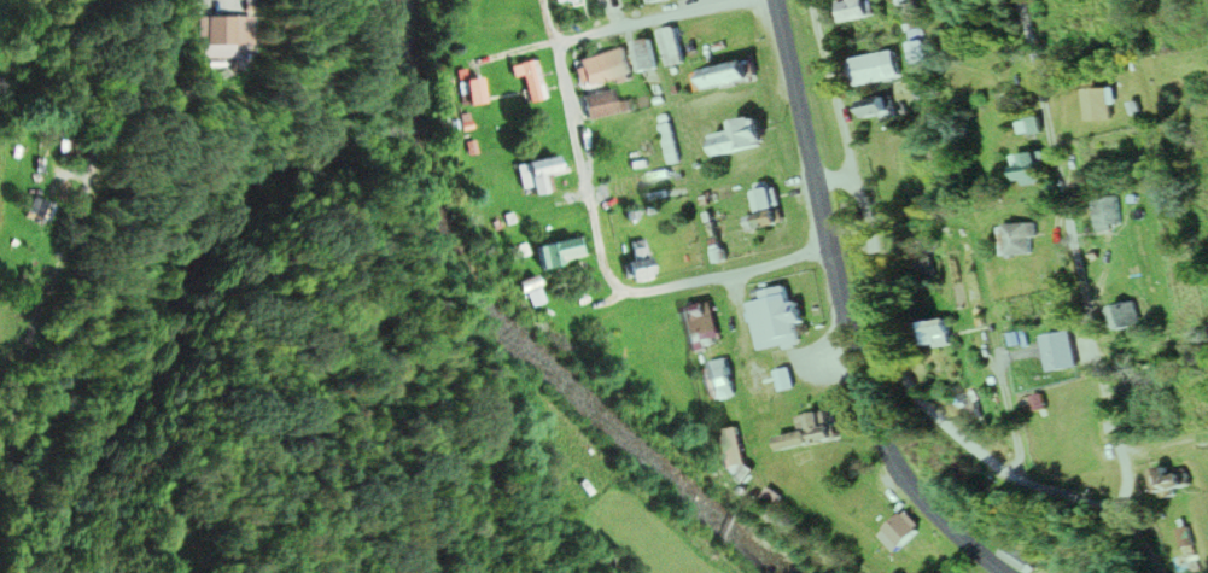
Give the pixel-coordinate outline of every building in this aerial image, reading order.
[(836,19),(868,19),(868,0),(836,0),(836,19)] [(956,0),(937,0),(937,15),(956,15),(956,0)] [(198,60),(232,60),(232,46),(244,46),(244,18),(198,18),(198,60)] [(684,62),(673,26),(658,31),(669,67),(684,62)] [(640,74),(657,69),(648,39),(631,44),(640,74)] [(913,65),(928,62),(924,40),(909,42),(913,65)] [(630,75),(623,49),(574,61),(581,88),(630,75)] [(846,60),(852,87),(899,78),(894,51),(846,60)] [(525,76),(528,102),(544,101),(540,61),(511,64),(513,77),(525,76)] [(749,61),(691,74),(695,93),(753,81),(749,61)] [(461,82),(466,107),(486,104),(481,78),(461,82)] [(1114,89),(1087,89),(1087,121),(1114,121),(1114,89)] [(582,97),(587,121),(618,114),(612,90),(582,97)] [(858,101),(860,120),(892,117),(890,98),(858,101)] [(731,123),(734,132),(708,138),(713,158),(764,146),(757,117),(731,123)] [(668,164),(677,162),(671,124),(661,126),(668,164)] [(1016,157),(1021,187),(1043,183),(1041,168),(1047,167),(1044,152),(1016,157)] [(560,174),(558,158),(518,164),(522,189),(532,188),(533,196),(552,193),(550,176),(560,174)] [(638,194),(634,177),(605,185),(609,202),(638,194)] [(751,192),(754,213),(777,209),(774,188),(751,192)] [(1120,228),(1119,197),(1096,198),(1097,229),(1120,228)] [(47,207),(29,199),(23,215),(41,222),(47,207)] [(777,225),(775,217),(747,223),(749,231),(777,225)] [(1002,256),(1031,256),(1031,239),(1036,239),(1036,224),(1002,224),(1002,256)] [(585,257),(579,236),(536,249),(542,269),(585,257)] [(647,276),(644,267),(630,273),(632,281),(647,276)] [(758,352),(798,343),(794,325),(802,323),(797,303),(789,304),(787,294),(747,303),(758,352)] [(1113,333),(1141,327),(1136,303),(1108,308),(1113,333)] [(709,308),(689,314),(699,346),(719,340),(709,308)] [(918,351),(950,345),(946,321),(914,327),(918,351)] [(1079,367),(1071,330),(1045,335),(1053,373),(1079,367)] [(766,359),(745,365),(756,405),(777,400),(766,359)] [(712,399),(730,397),(727,361),(708,362),(712,399)] [(796,393),(790,369),(775,372),(781,396),(796,393)] [(797,418),(801,433),(776,439),(779,454),(839,440),(835,426),(829,427),(825,412),(797,418)] [(717,432),(728,482),(747,478),(736,428),(717,432)] [(1155,472),(1159,493),(1187,487),(1183,466),(1155,472)] [(893,552),(915,530),(900,514),(877,536),(893,552)] [(1021,572),(1029,560),(1004,544),(996,556),(1021,572)]
